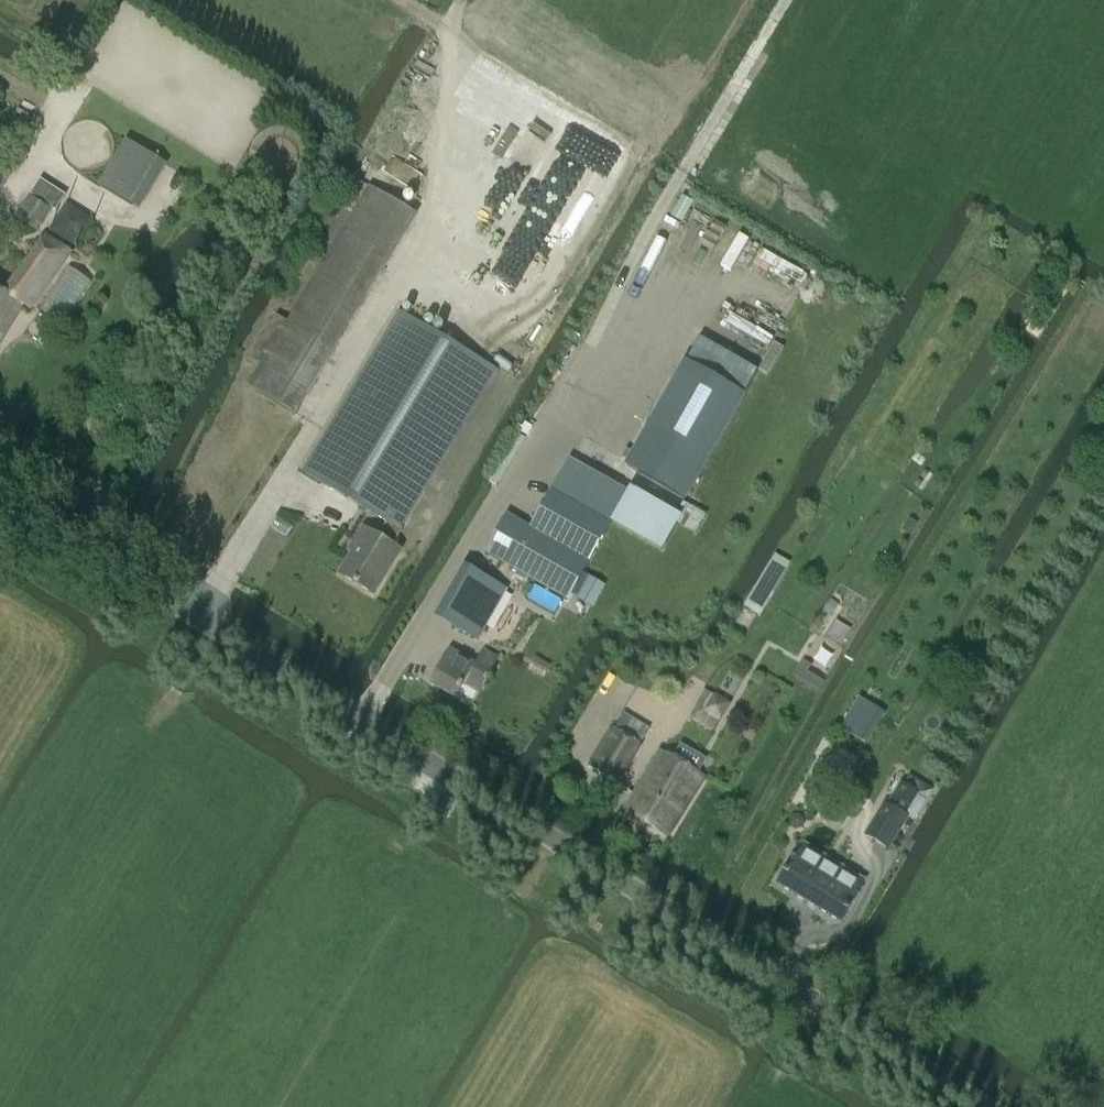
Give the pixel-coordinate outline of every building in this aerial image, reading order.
[(128,139),(101,184),(133,203),(160,158),(128,139)] [(9,174),(0,169),(0,189),(9,174)] [(263,365),(250,387),(295,415),(416,214),(371,187),(370,188),(360,182),(321,246),(331,252),(288,323),(277,316),(251,358),(263,365)] [(30,196),(16,217),(41,233),(54,212),(56,213),(67,197),(56,190),(46,206),(30,196)] [(69,202),(55,232),(82,245),(96,216),(69,202)] [(72,252),(47,234),(6,292),(0,288),(0,343),(23,304),(31,309),(72,252)] [(763,251),(759,261),(805,281),(809,270),(763,251)] [(70,264),(40,308),(63,323),(93,279),(70,264)] [(393,546),(403,530),(405,531),(500,372),(404,314),(304,472),(387,522),(378,537),(367,530),(340,574),(374,595),(401,550),(393,546)] [(686,497),(758,369),(700,336),(628,465),(686,497)] [(775,344),(759,371),(768,376),(784,349),(775,344)] [(526,423),(521,432),(527,436),(532,427),(526,423)] [(630,491),(571,458),(527,537),(503,524),(487,553),(569,599),(630,491)] [(925,479),(929,473),(925,470),(921,476),(925,479)] [(701,525),(706,515),(684,503),(678,512),(701,525)] [(696,533),(701,525),(678,512),(677,515),(679,516),(676,522),(696,533)] [(911,534),(917,523),(910,518),(903,529),(911,534)] [(776,552),(747,605),(762,614),(791,560),(776,552)] [(483,575),(455,625),(480,639),(508,589),(483,575)] [(593,607),(605,584),(589,575),(577,598),(593,607)] [(833,612),(839,604),(830,598),(825,607),(833,612)] [(480,693),(499,660),(484,651),(477,664),(452,649),(432,684),(457,699),(465,684),(480,693)] [(529,669),(543,678),(551,665),(536,657),(529,669)] [(814,662),(812,673),(828,677),(830,665),(814,662)] [(803,680),(819,690),(824,682),(808,672),(803,680)] [(692,719),(717,733),(724,722),(725,723),(736,705),(718,695),(717,697),(708,692),(692,719)] [(863,702),(849,728),(863,736),(878,711),(863,702)] [(618,784),(642,744),(614,727),(590,768),(618,784)] [(669,837),(705,776),(660,750),(625,811),(669,837)] [(907,817),(905,815),(918,793),(900,782),(886,804),(884,803),(865,834),(888,848),(907,817)] [(447,812),(454,801),(446,796),(439,807),(447,812)] [(798,815),(793,816),(790,821),(791,826),(796,829),(801,828),(804,823),(803,818),(798,815)] [(778,883),(810,902),(841,922),(856,897),(854,895),(863,880),(805,844),(795,860),(793,858),(778,883)]
